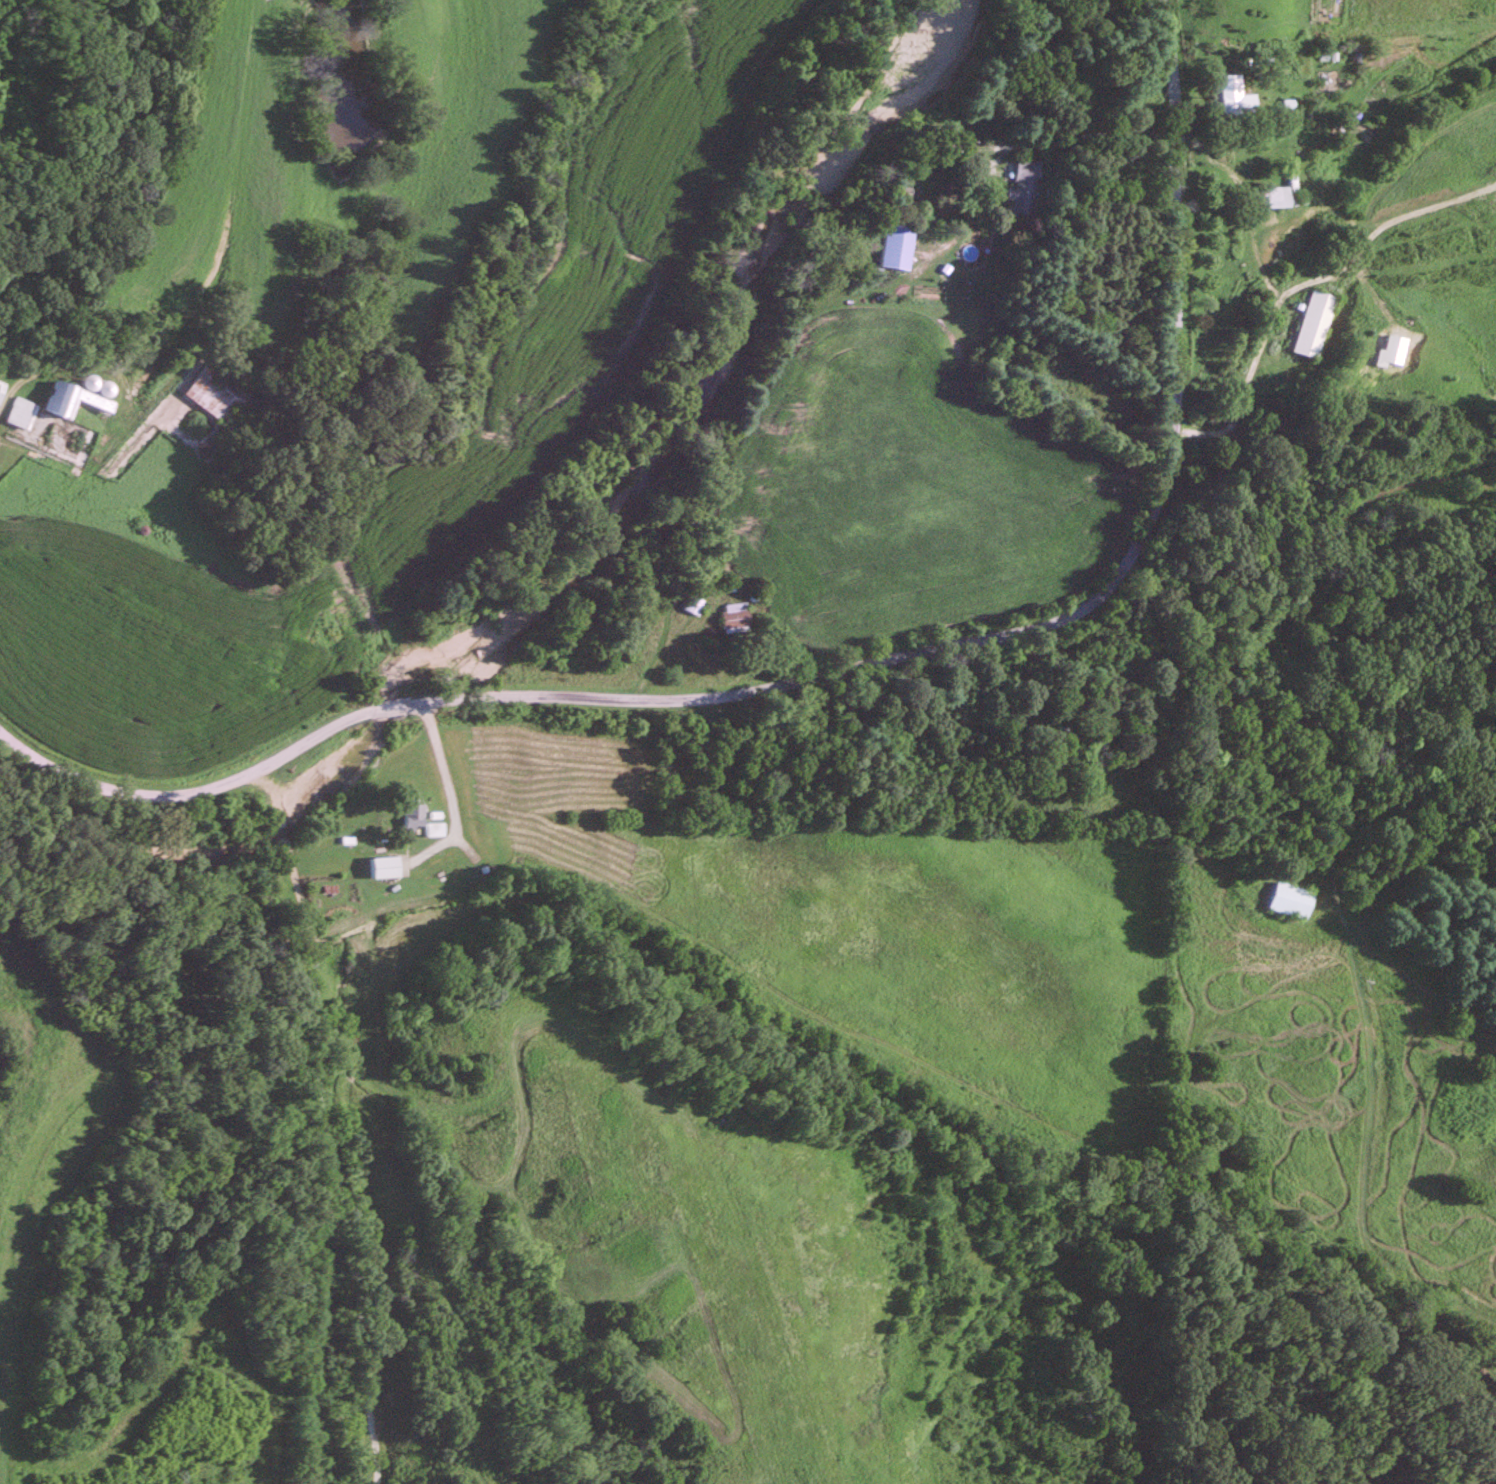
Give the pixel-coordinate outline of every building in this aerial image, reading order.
[(1257,114),(1256,92),(1242,92),(1241,73),(1221,74),(1222,115),(1257,114)] [(1041,160),(1018,157),(1010,210),(1033,214),(1041,160)] [(1300,206),(1300,185),(1260,185),(1260,206),(1300,206)] [(881,265),(910,269),(916,226),(887,222),(881,265)] [(1297,352),(1323,359),(1340,295),(1314,288),(1297,352)] [(207,362),(186,396),(229,423),(241,405),(252,412),(262,397),(207,362)] [(47,410),(73,419),(80,400),(114,411),(118,401),(113,399),(118,384),(106,380),(102,394),(58,379),(47,410)] [(31,429),(41,404),(18,395),(8,420),(31,429)] [(686,607),(700,615),(708,602),(694,593),(686,607)] [(725,603),(726,631),(752,630),(750,602),(725,603)] [(425,827),(426,801),(406,801),(405,827),(425,827)] [(445,820),(428,821),(428,834),(445,833),(445,820)] [(373,854),(373,875),(409,874),(409,854),(373,854)] [(1271,908),(1312,917),(1318,890),(1277,881),(1271,908)]
